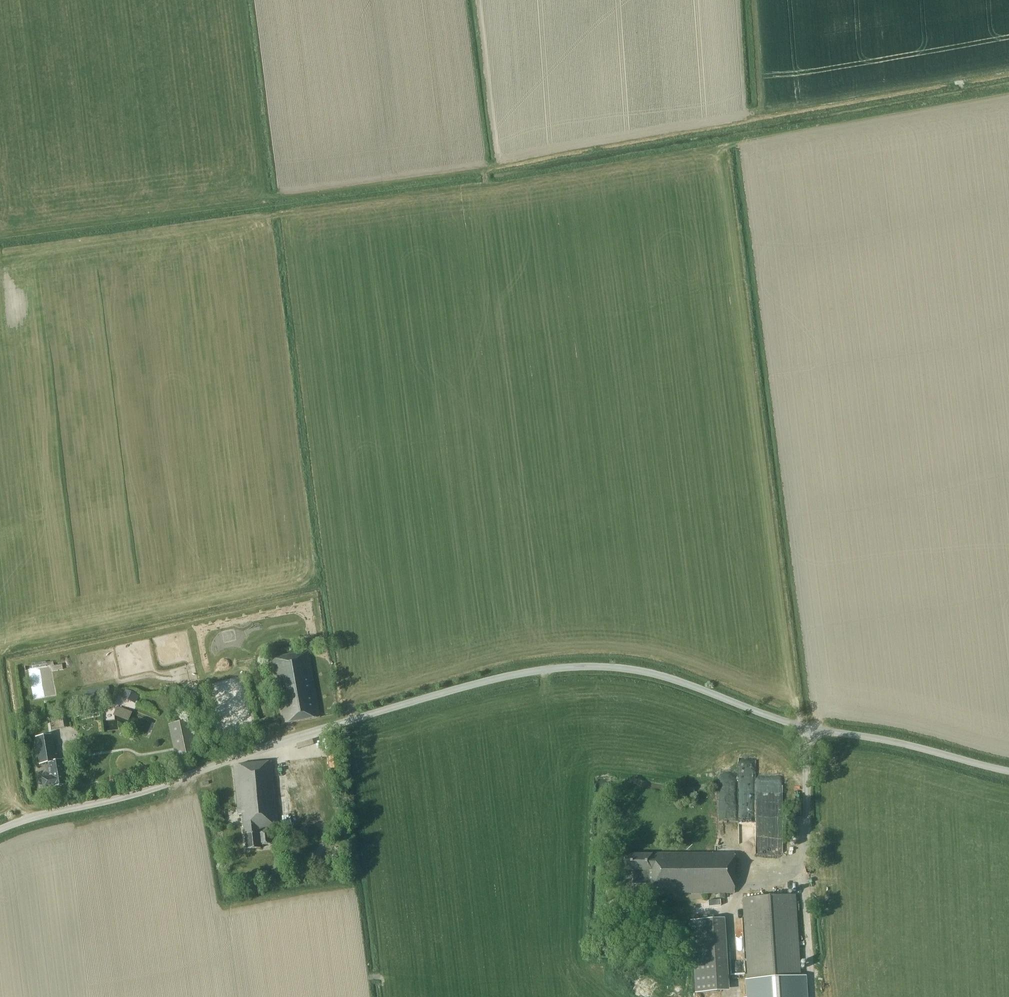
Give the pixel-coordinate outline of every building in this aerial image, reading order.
[(319,717),(307,651),(270,658),(281,724),(319,717)] [(108,687),(83,692),(85,700),(110,695),(108,687)] [(125,690),(122,696),(134,701),(137,696),(125,690)] [(117,707),(114,714),(127,719),(130,712),(117,707)] [(198,756),(190,720),(168,724),(176,761),(198,756)] [(54,761),(50,735),(33,738),(38,764),(46,763),(48,777),(40,779),(42,788),(52,786),(63,785),(62,773),(64,773),(62,760),(54,761)] [(339,774),(337,757),(328,758),(330,775),(339,774)] [(269,833),(269,830),(277,829),(271,762),(232,765),(237,815),(242,815),(245,849),(261,848),(261,845),(270,844),(269,833)] [(734,854),(655,854),(655,858),(652,858),(652,856),(623,856),(623,871),(632,871),(632,885),(648,885),(648,894),(734,894),(734,854)] [(805,977),(800,977),(795,895),(742,898),(747,980),(742,981),(743,996),(806,996),(805,977)] [(722,992),(716,919),(692,921),(698,994),(722,992)]
